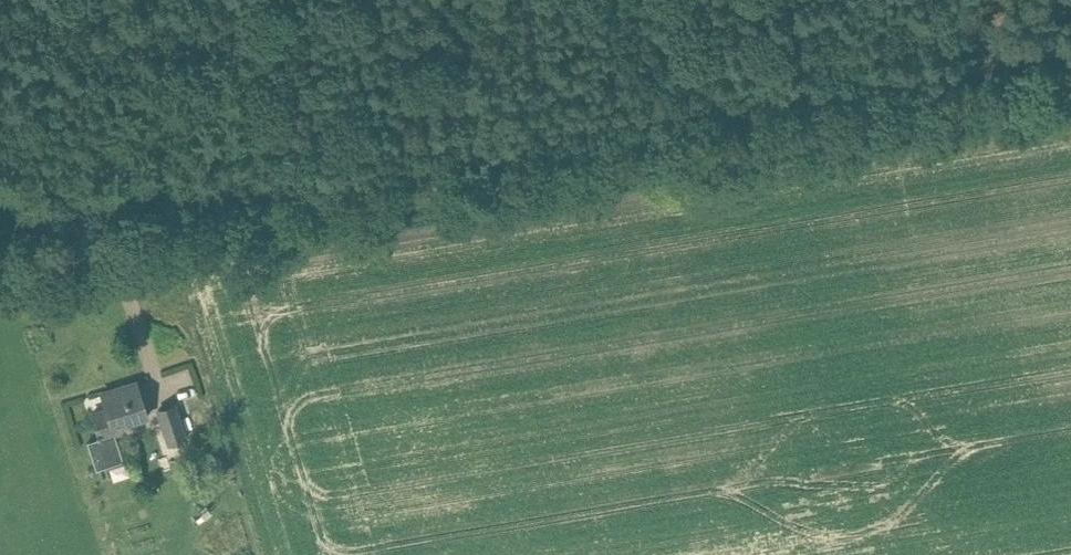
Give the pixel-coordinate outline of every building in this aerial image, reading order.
[(87,442),(96,470),(123,461),(114,434),(124,431),(122,424),(148,416),(136,381),(101,393),(106,409),(92,413),(98,434),(96,434),(97,437),(99,437),(99,438),(87,442)] [(168,444),(185,439),(174,405),(157,410),(168,444)]
